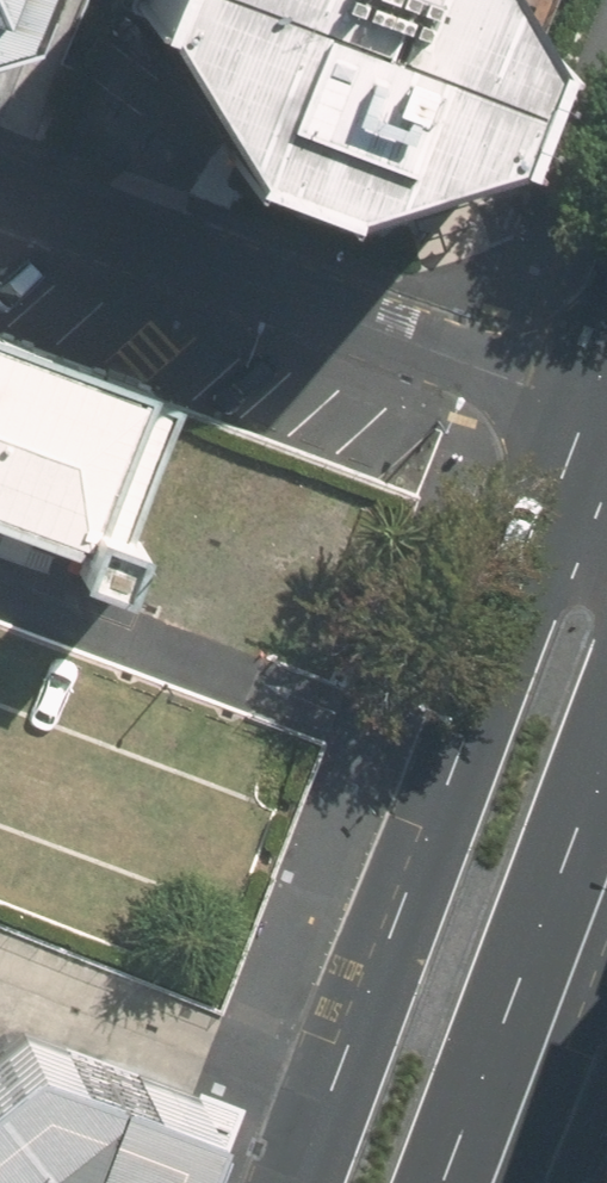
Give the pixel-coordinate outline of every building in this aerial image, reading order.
[(25,19),(32,0),(0,0),(0,26),(25,19)] [(531,33),(510,0),(139,0),(133,15),(214,160),(304,201),(494,139),(531,33)] [(141,393),(0,338),(0,520),(80,549),(141,393)] [(188,1078),(16,1016),(0,1028),(0,1182),(149,1182),(188,1078)]
